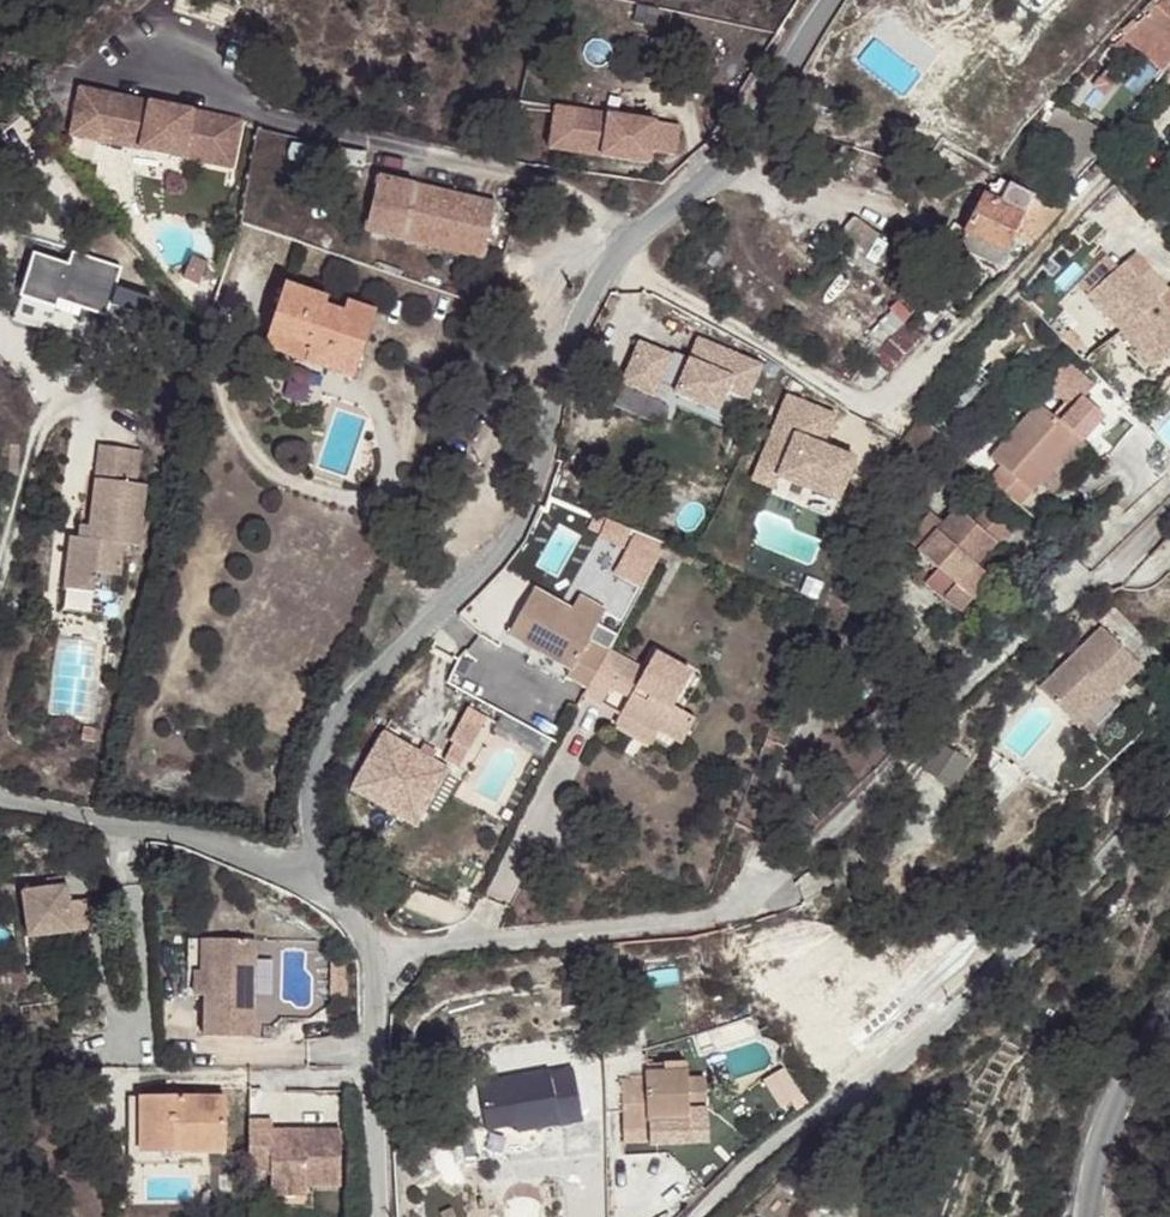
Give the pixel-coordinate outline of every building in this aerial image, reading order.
[(1109,44),(1117,51),(1126,43),(1153,71),(1169,55),(1169,0),(1159,0),(1109,44)] [(898,29),(897,45),(913,44),(914,30),(898,29)] [(78,88),(76,99),(105,105),(107,94),(78,88)] [(240,120),(107,94),(105,105),(76,99),(68,135),(231,168),(240,120)] [(675,133),(551,112),(544,153),(645,170),(646,158),(670,162),(675,133)] [(1147,178),(1159,168),(1150,157),(1138,167),(1147,178)] [(1044,214),(1047,215),(1048,207),(1031,199),(1032,197),(996,176),(986,197),(983,195),(946,269),(968,279),(979,258),(997,266),(1012,235),(1036,247),(1041,239),(1033,235),(1044,214)] [(491,207),(375,178),(362,231),(478,259),(491,207)] [(1053,217),(1047,215),(1044,214),(1033,235),(1041,239),(1053,217)] [(842,235),(865,253),(874,237),(852,222),(842,235)] [(874,237),(865,253),(863,254),(876,262),(888,246),(874,237)] [(868,282),(875,271),(842,253),(837,261),(868,282)] [(121,269),(71,254),(67,265),(30,254),(16,297),(54,309),(56,302),(107,318),(121,269)] [(1118,331),(1156,296),(1126,264),(1088,298),(1118,331)] [(347,381),(371,310),(342,300),(338,310),(322,304),(324,297),(281,283),(258,351),(347,381)] [(1156,296),(1118,331),(1152,368),(1169,351),(1169,312),(1156,296)] [(887,371),(919,340),(905,323),(869,357),(887,371)] [(746,397),(760,364),(697,338),(689,358),(672,351),(670,355),(637,341),(620,382),(653,396),(662,375),(679,382),(673,394),(716,412),(726,389),(746,397)] [(750,484),(839,519),(860,466),(824,451),(837,417),(784,396),(750,484)] [(1049,461),(1069,437),(1033,406),(986,461),(997,471),(985,484),(1016,510),(1054,466),(1049,461)] [(1071,438),(1069,437),(1049,461),(1054,466),(1057,462),(1058,463),(1079,439),(1074,435),(1071,438)] [(88,541),(79,540),(74,538),(66,589),(95,594),(99,574),(120,577),(124,545),(140,546),(148,486),(131,483),(135,450),(101,446),(91,527),(88,541)] [(954,513),(916,558),(936,575),(955,591),(975,567),(992,547),(970,527),(954,513)] [(983,513),(970,527),(992,547),(998,540),(1004,545),(1011,538),(983,513)] [(81,526),(79,540),(88,541),(91,527),(81,526)] [(662,560),(663,557),(667,549),(637,536),(631,548),(662,560)] [(690,569),(694,560),(667,549),(663,557),(690,569)] [(936,575),(925,588),(944,604),(955,591),(936,575)] [(508,637),(562,667),(579,654),(587,621),(570,612),(533,591),(508,637)] [(853,592),(846,607),(855,611),(863,597),(853,592)] [(570,612),(587,621),(591,605),(578,598),(570,612)] [(591,605),(587,621),(598,627),(605,612),(591,605)] [(579,654),(562,667),(571,671),(568,677),(587,688),(608,653),(609,652),(590,641),(598,627),(587,621),(579,654)] [(1091,621),(1029,683),(1058,714),(1092,683),(1097,689),(1128,660),(1091,621)] [(608,653),(587,688),(583,696),(601,705),(612,686),(615,680),(635,690),(630,698),(620,718),(656,736),(659,734),(680,746),(694,721),(673,708),(691,676),(654,656),(645,673),(608,653)] [(615,680),(612,686),(630,698),(635,690),(615,680)] [(1092,683),(1058,714),(1065,721),(1097,689),(1092,683)] [(652,746),(656,736),(620,718),(615,725),(652,746)] [(444,760),(457,767),(475,733),(458,724),(440,757),(444,760)] [(448,784),(457,767),(444,760),(441,765),(384,733),(352,791),(389,812),(402,791),(429,805),(442,781),(448,784)] [(429,805),(402,791),(389,812),(417,827),(429,805)] [(40,875),(41,884),(59,882),(58,873),(40,875)] [(59,882),(41,884),(17,888),(25,933),(85,922),(80,894),(62,896),(59,882)] [(192,987),(201,987),(209,988),(210,929),(198,928),(197,963),(193,963),(192,987)] [(209,988),(201,987),(200,1028),(251,1029),(252,929),(210,929),(209,988)] [(570,1067),(547,1071),(548,1077),(572,1073),(570,1067)] [(548,1077),(547,1071),(476,1084),(484,1131),(514,1124),(515,1132),(579,1121),(572,1073),(548,1077)] [(704,1108),(703,1079),(685,1079),(685,1072),(628,1072),(628,1078),(618,1080),(620,1128),(647,1127),(646,1123),(686,1121),(687,1109),(704,1108)] [(712,1078),(703,1079),(704,1108),(712,1108),(712,1078)] [(127,1092),(126,1111),(138,1112),(138,1092),(127,1092)] [(138,1150),(185,1150),(216,1150),(223,1150),(223,1094),(138,1092),(138,1112),(138,1150)] [(138,1112),(126,1111),(126,1161),(185,1161),(186,1158),(185,1150),(138,1150),(138,1112)] [(273,1116),(251,1116),(251,1165),(272,1165),(271,1181),(307,1181),(341,1182),(342,1127),(273,1126),(273,1116)] [(646,1123),(647,1127),(647,1138),(687,1137),(686,1121),(646,1123)] [(514,1124),(484,1131),(485,1138),(515,1132),(514,1124)]
